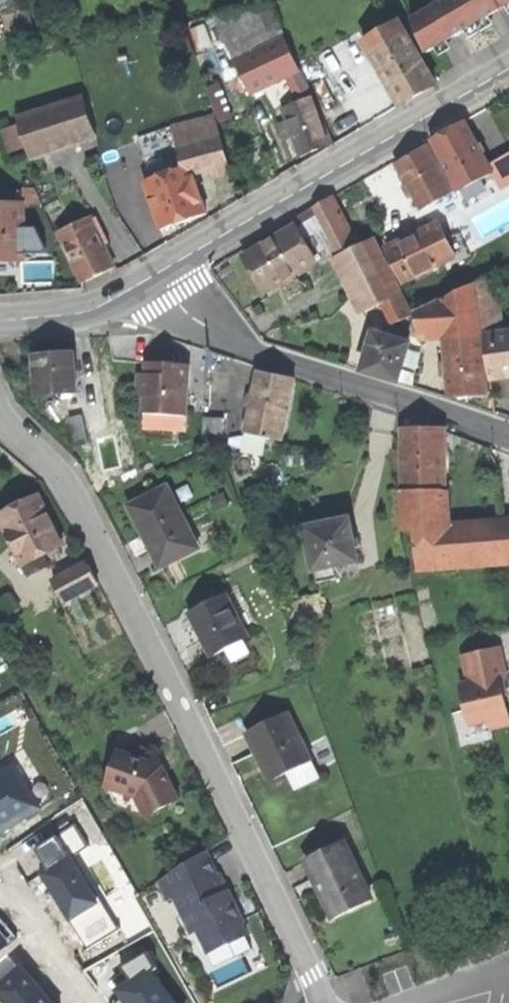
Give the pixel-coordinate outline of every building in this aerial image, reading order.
[(502,11),(495,0),(446,0),(410,20),(428,52),(439,46),(467,30),(493,16),(502,11)] [(502,11),(508,7),(508,0),(495,0),(502,11)] [(215,17),(237,62),(282,42),(286,40),(270,6),(215,17)] [(397,97),(402,106),(437,85),(398,21),(364,41),(397,97)] [(282,42),(237,62),(252,93),(289,76),(297,72),(282,42)] [(299,71),(297,72),(289,76),(303,103),(311,99),(299,71)] [(206,89),(218,121),(229,117),(217,85),(206,89)] [(94,134),(83,99),(18,119),(20,125),(27,148),(29,154),(94,134)] [(311,99),(303,103),(295,106),(292,99),(287,101),(290,108),(284,110),(301,156),(311,153),(329,146),(311,99)] [(178,148),(184,169),(187,175),(192,173),(210,168),(212,175),(229,170),(219,133),(214,118),(172,129),(178,148)] [(431,141),(459,193),(462,191),(481,180),(492,175),(473,141),(464,123),(431,141)] [(9,153),(27,148),(20,125),(2,130),(9,153)] [(138,139),(145,159),(178,148),(172,129),(138,139)] [(145,159),(152,180),(184,169),(178,148),(145,159)] [(444,198),(449,195),(454,193),(427,148),(397,165),(405,179),(423,210),(444,198)] [(187,175),(184,169),(152,180),(155,190),(160,208),(154,210),(161,231),(187,221),(206,214),(192,173),(187,175)] [(490,196),(481,180),(462,191),(470,206),(490,196)] [(148,193),(154,210),(160,208),(155,190),(148,193)] [(339,258),(358,296),(393,277),(375,240),(360,247),(335,199),(317,209),(329,232),(341,256),(339,258)] [(25,259),(24,206),(0,207),(0,260),(25,259)] [(306,244),(314,240),(329,232),(317,209),(294,222),(297,229),(306,244)] [(99,277),(115,269),(105,248),(111,245),(98,218),(93,221),(92,219),(60,235),(84,284),(99,277)] [(403,283),(456,256),(440,225),(411,240),(387,252),(403,283)] [(314,240),(306,244),(297,229),(245,259),(265,294),(280,285),(282,288),(283,290),(297,282),(294,277),(317,263),(313,257),(322,253),(314,240)] [(478,283),(485,335),(501,333),(496,275),(478,283)] [(395,325),(412,316),(393,277),(358,296),(367,313),(384,304),(395,325)] [(468,398),(487,395),(478,283),(441,301),(441,303),(416,314),(422,340),(444,338),(451,398),(468,398)] [(408,344),(411,335),(394,330),(394,332),(386,330),(384,337),(374,334),(363,372),(378,376),(398,382),(410,344),(408,344)] [(508,373),(508,332),(501,333),(485,335),(489,375),(508,373)] [(40,397),(79,394),(75,355),(55,357),(37,358),(40,397)] [(150,365),(149,378),(141,378),(139,399),(140,432),(142,436),(149,441),(154,443),(192,442),(194,413),(188,412),(190,369),(170,367),(150,365)] [(252,413),(248,433),(283,441),(295,381),(280,378),(260,374),(255,396),(249,395),(246,411),(252,413)] [(77,446),(89,444),(84,418),(72,421),(77,446)] [(225,421),(205,420),(204,442),(204,448),(223,448),(225,421)] [(447,528),(445,451),(445,431),(406,432),(406,492),(403,492),(405,531),(416,531),(420,571),(508,565),(508,523),(447,528)] [(164,571),(201,551),(183,515),(170,489),(132,509),(145,534),(148,541),(162,566),(164,571)] [(25,565),(42,556),(59,548),(64,545),(39,498),(0,519),(13,542),(15,547),(25,565)] [(308,529),(319,583),(339,580),(338,573),(337,565),(357,562),(350,521),(308,529)] [(59,548),(42,556),(46,563),(62,555),(59,548)] [(48,566),(46,563),(42,556),(25,565),(30,575),(48,566)] [(63,602),(97,584),(88,566),(54,584),(63,602)] [(20,610),(10,594),(0,600),(0,622),(20,610)] [(215,659),(250,640),(244,629),(227,597),(193,615),(202,634),(215,659)] [(508,727),(508,707),(507,698),(503,679),(506,678),(508,678),(502,649),(465,657),(471,685),(463,687),(471,726),(491,722),(493,730),(508,727)] [(314,772),(311,764),(312,763),(305,747),(289,715),(249,735),(258,755),(261,753),(266,764),(269,770),(275,782),(292,773),(300,791),(319,781),(314,772)] [(121,754),(109,787),(119,806),(150,817),(182,802),(168,774),(166,769),(158,766),(121,754)] [(39,808),(14,767),(0,775),(0,832),(39,808)] [(80,823),(35,845),(84,947),(115,932),(77,852),(91,845),(80,823)] [(337,920),(373,903),(345,844),(309,861),(319,884),(337,920)] [(167,899),(173,897),(179,894),(216,876),(205,853),(158,882),(167,899)] [(216,876),(179,894),(186,911),(181,914),(190,934),(196,931),(205,949),(223,941),(231,942),(246,935),(242,926),(242,925),(243,921),(239,912),(235,911),(232,904),(229,898),(217,875),(216,876)] [(173,897),(181,914),(186,911),(179,894),(173,897)] [(40,988),(22,966),(0,984),(0,997),(5,1002),(53,1002),(40,988)]
